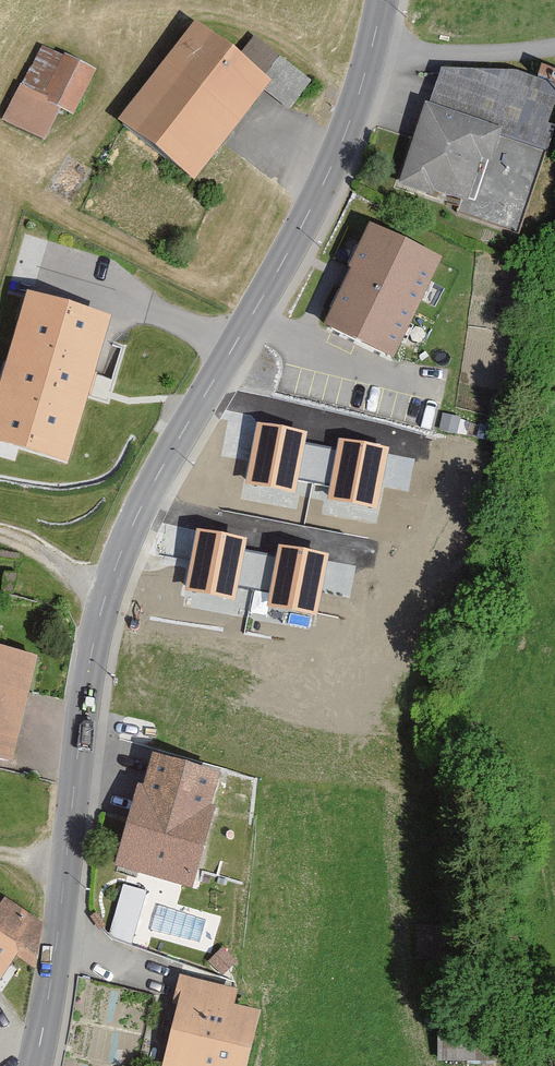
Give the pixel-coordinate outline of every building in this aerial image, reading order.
[(117,111),(196,175),(265,90),(275,77),(267,71),(196,13),(117,111)] [(39,38),(2,117),(46,138),(61,106),(74,112),(96,65),(39,38)] [(280,54),(267,71),(275,77),(265,90),(292,109),(314,78),(280,54)] [(399,181),(520,225),(554,130),(554,119),(550,117),(554,102),(554,80),(515,65),(443,64),(399,181)] [(441,252),(369,218),(321,322),(393,355),(441,252)] [(26,284),(0,372),(0,437),(66,457),(110,309),(26,284)] [(306,434),(258,424),(246,481),(295,491),(306,434)] [(389,449),(340,439),(328,496),(377,506),(389,449)] [(245,540),(197,530),(185,588),(234,598),(245,540)] [(328,556),(279,546),(268,604),(316,614),(328,556)] [(13,764),(40,650),(0,641),(0,761),(13,764)] [(224,764),(150,743),(117,860),(190,881),(224,764)] [(124,878),(109,931),(133,938),(148,885),(124,878)] [(444,1057),(483,1056),(482,1014),(467,1014),(465,925),(424,926),(424,956),(442,956),(444,1057)] [(0,928),(0,978),(23,942),(0,928)] [(179,971),(172,1002),(176,1003),(162,1064),(169,1065),(245,1065),(259,1005),(233,999),(237,985),(179,971)]
